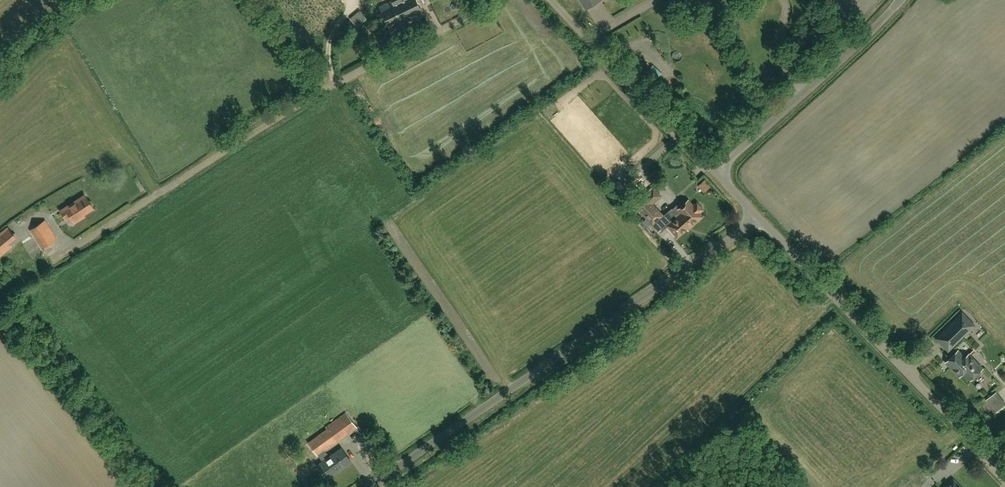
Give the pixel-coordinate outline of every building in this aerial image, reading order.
[(423,15),(416,0),(393,0),(380,6),(392,30),(423,15)] [(599,0),(580,0),(585,8),(599,0)] [(597,5),(589,9),(593,16),(601,11),(597,5)] [(699,185),(705,192),(713,186),(707,179),(699,185)] [(662,214),(652,203),(659,197),(652,188),(634,204),(651,224),(662,214)] [(80,217),(93,208),(85,195),(61,210),(66,219),(71,216),(75,222),(81,218),(80,217)] [(693,206),(688,200),(677,209),(680,212),(666,225),(676,236),(690,224),(691,225),(702,216),(698,212),(702,209),(696,203),(693,206)] [(43,248),(57,239),(44,220),(31,230),(43,248)] [(10,247),(6,241),(14,235),(8,228),(0,234),(0,255),(10,247)] [(934,339),(948,353),(975,326),(961,312),(934,339)] [(946,362),(959,376),(963,372),(970,380),(982,368),(968,354),(965,358),(957,351),(946,362)] [(347,414),(337,421),(347,434),(356,427),(347,414)] [(347,434),(337,421),(327,429),(328,430),(309,444),(317,456),(318,455),(323,461),(317,465),(327,479),(351,461),(341,448),(329,457),(324,450),(347,434)]
